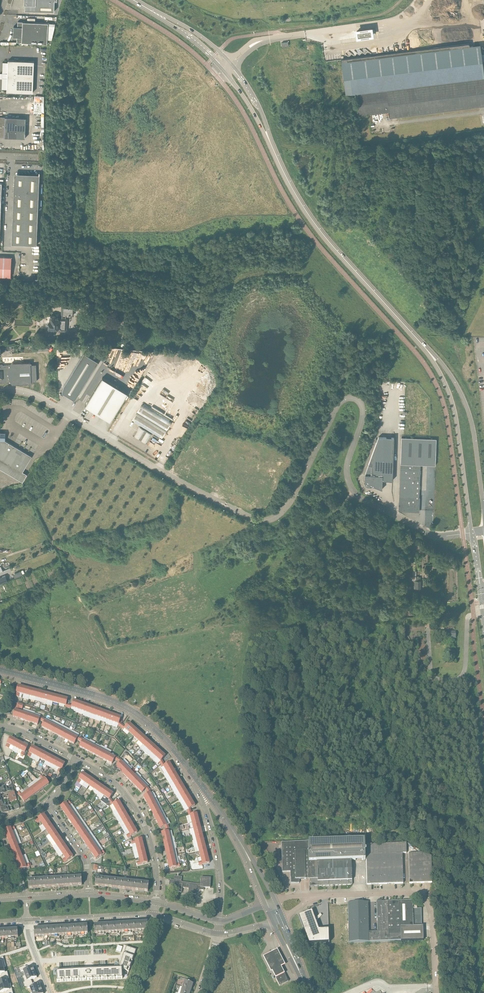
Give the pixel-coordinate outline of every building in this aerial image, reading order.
[(57,1),(57,0),(25,0),(25,10),(53,11),(53,1),(57,1)] [(48,23),(18,21),(18,26),(14,26),(13,37),(17,37),(17,42),(47,43),(48,23)] [(483,77),(483,74),(480,45),(469,46),(468,44),(376,55),(345,59),(340,59),(344,95),(356,93),(376,91),(483,77)] [(3,62),(2,78),(2,89),(7,90),(7,92),(33,93),(34,61),(8,60),(8,62),(3,62)] [(356,93),(358,115),(389,111),(390,117),(483,105),(483,77),(356,93)] [(35,95),(35,113),(44,113),(44,95),(35,95)] [(18,118),(0,117),(0,137),(17,138),(18,118)] [(40,175),(14,179),(12,244),(36,245),(40,175)] [(11,277),(12,257),(0,257),(0,277),(11,277)] [(54,331),(65,331),(66,318),(55,318),(55,316),(51,316),(51,321),(49,320),(49,327),(47,327),(47,332),(53,332),(54,331)] [(1,354),(1,351),(12,350),(11,347),(10,347),(9,346),(8,346),(1,347),(0,347),(0,354),(1,354)] [(61,391),(74,398),(97,360),(83,351),(63,384),(61,391)] [(11,383),(12,384),(31,384),(31,381),(37,381),(36,364),(31,365),(31,362),(11,363),(10,365),(2,365),(2,364),(0,364),(0,383),(11,383)] [(128,393),(102,377),(85,406),(111,421),(128,393)] [(133,422),(159,437),(170,420),(144,404),(133,422)] [(139,430),(135,435),(147,442),(152,435),(139,427),(138,429),(139,430)] [(18,470),(13,477),(23,482),(27,474),(23,472),(31,456),(28,454),(27,453),(23,451),(22,451),(22,450),(19,448),(19,449),(18,448),(15,446),(14,446),(13,445),(5,441),(6,433),(1,433),(0,432),(0,459),(18,470)] [(368,487),(369,484),(376,487),(382,489),(382,480),(392,480),(393,479),(394,437),(378,437),(376,444),(368,464),(365,474),(365,482),(365,483),(365,484),(365,485),(365,486),(366,486),(367,487),(368,487)] [(402,511),(419,511),(421,465),(435,465),(436,439),(402,437),(399,504),(403,504),(402,511)] [(412,580),(412,587),(415,587),(415,591),(420,591),(420,588),(420,580),(421,580),(421,577),(418,577),(418,576),(417,576),(417,577),(416,577),(416,569),(415,569),(415,567),(416,562),(414,562),(414,564),(413,564),(413,575),(412,580)] [(20,694),(22,695),(24,688),(18,686),(15,696),(19,697),(20,694)] [(22,695),(28,696),(30,689),(24,688),(22,695)] [(28,696),(35,698),(37,691),(30,689),(28,696)] [(35,698),(41,700),(43,692),(37,691),(35,698)] [(41,700),(47,701),(49,694),(43,692),(41,700)] [(47,701),(53,703),(55,696),(49,694),(47,701)] [(53,703),(59,704),(61,697),(55,696),(53,703)] [(68,708),(69,705),(66,704),(68,699),(61,697),(59,704),(66,706),(65,707),(68,708)] [(72,708),(77,710),(80,703),(74,700),(72,705),(69,705),(68,708),(69,708),(69,710),(70,710),(71,709),(72,708)] [(19,719),(22,712),(19,711),(20,709),(22,710),(24,705),(17,703),(15,710),(16,710),(13,717),(19,719)] [(77,710),(83,712),(86,705),(80,703),(77,710)] [(83,712),(89,714),(92,707),(86,705),(83,712)] [(89,714),(95,716),(97,709),(92,707),(89,714)] [(95,716),(101,718),(103,711),(97,709),(95,716)] [(101,718),(107,720),(109,713),(103,711),(101,718)] [(19,719),(25,721),(28,714),(22,712),(19,719)] [(39,720),(42,722),(43,718),(46,713),(43,712),(41,717),(40,717),(40,718),(34,716),(32,723),(38,725),(39,720)] [(107,720),(112,722),(115,715),(109,713),(107,720)] [(25,721),(32,723),(34,716),(28,714),(25,721)] [(121,728),(122,725),(119,722),(121,717),(115,715),(112,722),(112,725),(117,727),(118,726),(121,728)] [(47,730),(51,724),(45,721),(46,720),(43,718),(42,722),(44,723),(42,728),(47,730)] [(124,729),(129,733),(134,727),(129,723),(126,727),(122,725),(121,728),(124,730),(124,729)] [(47,730),(53,733),(56,726),(51,724),(47,730)] [(53,733),(58,736),(62,729),(56,726),(53,733)] [(129,733),(133,737),(138,731),(134,727),(129,733)] [(58,736),(63,739),(67,732),(62,729),(58,736)] [(133,737),(138,741),(143,736),(138,731),(133,737)] [(63,739),(69,742),(73,735),(67,732),(63,739)] [(77,740),(79,741),(81,738),(78,736),(77,737),(73,735),(69,742),(74,745),(77,740)] [(138,741),(142,745),(147,740),(143,736),(138,741)] [(10,746),(13,747),(16,740),(10,737),(7,744),(5,747),(9,749),(10,746)] [(80,747),(85,750),(89,743),(86,742),(87,741),(81,738),(79,741),(82,743),(80,747)] [(13,747),(19,750),(22,744),(16,740),(13,747)] [(142,745),(147,749),(152,744),(147,740),(142,745)] [(85,750),(90,753),(94,746),(89,743),(85,750)] [(90,753),(96,756),(100,749),(99,749),(101,746),(95,743),(94,746),(90,753)] [(22,744),(19,750),(22,752),(20,755),(23,756),(25,753),(28,747),(22,744)] [(147,749),(151,753),(156,748),(152,744),(147,749)] [(32,755),(34,756),(38,750),(33,747),(28,756),(30,757),(32,755)] [(151,753),(156,757),(161,752),(156,748),(151,753)] [(96,756),(101,759),(105,752),(100,749),(96,756)] [(34,756),(40,759),(43,752),(38,750),(34,756)] [(40,759),(45,762),(49,755),(43,752),(40,759)] [(101,759),(107,761),(110,755),(105,752),(101,759)] [(161,765),(163,763),(162,760),(165,756),(161,752),(156,757),(160,762),(159,762),(161,765)] [(45,762),(51,765),(54,758),(49,755),(45,762)] [(114,760),(117,761),(118,758),(116,756),(115,757),(110,755),(107,761),(112,764),(114,760)] [(51,765),(56,767),(60,761),(54,758),(51,765)] [(120,771),(126,766),(122,762),(122,761),(118,758),(117,761),(120,763),(116,767),(120,771)] [(60,761),(56,767),(59,769),(57,771),(60,773),(65,764),(60,761)] [(166,772),(173,768),(170,763),(165,766),(163,763),(161,765),(162,768),(163,767),(166,772)] [(120,771),(125,776),(130,770),(126,766),(120,771)] [(169,777),(176,774),(173,768),(166,772),(164,774),(166,778),(169,776),(169,777)] [(125,776),(129,780),(134,775),(130,770),(125,776)] [(81,781),(84,783),(88,776),(83,773),(77,782),(79,783),(80,783),(81,781)] [(173,783),(179,779),(176,774),(169,777),(173,783)] [(39,782),(44,788),(49,784),(44,778),(43,775),(40,777),(42,780),(39,782)] [(129,780),(133,784),(139,779),(134,775),(129,780)] [(84,783),(89,786),(93,780),(88,776),(84,783)] [(133,784),(137,789),(143,783),(139,779),(133,784)] [(176,788),(182,784),(179,779),(173,783),(176,788)] [(89,786),(94,790),(98,783),(93,780),(89,786)] [(39,791),(44,788),(39,782),(35,785),(39,791)] [(94,790),(99,793),(103,787),(98,783),(94,790)] [(147,791),(150,790),(148,787),(147,788),(143,783),(137,789),(142,793),(145,789),(147,791)] [(179,794),(185,790),(182,784),(176,788),(179,794)] [(34,795),(39,791),(35,785),(30,789),(34,795)] [(99,793),(104,797),(108,790),(103,787),(99,793)] [(5,796),(4,794),(6,793),(11,791),(14,791),(13,788),(7,789),(0,792),(0,797),(5,796)] [(29,799),(34,795),(30,789),(25,793),(29,799)] [(110,803),(112,801),(110,798),(113,794),(108,790),(104,797),(101,801),(108,805),(110,803)] [(146,801),(153,798),(150,793),(151,793),(150,790),(147,791),(148,794),(143,796),(146,801)] [(182,799),(189,795),(185,790),(179,794),(182,799)] [(24,802),(29,799),(25,793),(22,795),(20,792),(18,794),(20,797),(24,802)] [(185,804),(192,801),(189,795),(182,799),(185,804)] [(149,807),(156,804),(153,798),(146,801),(149,807)] [(115,810),(122,806),(119,801),(114,804),(112,801),(110,803),(112,806),(113,805),(115,810)] [(188,813),(191,812),(190,809),(195,806),(192,801),(185,804),(188,810),(187,810),(185,811),(185,814),(188,813)] [(64,813),(70,808),(69,806),(71,805),(69,802),(60,807),(64,813)] [(152,812),(159,809),(156,804),(149,807),(152,812)] [(13,811),(11,806),(10,806),(0,810),(0,816),(13,811)] [(119,815),(125,811),(122,806),(115,810),(119,815)] [(67,818),(74,814),(70,808),(64,813),(67,818)] [(155,818),(161,814),(159,809),(152,812),(155,818)] [(122,821),(128,817),(125,811),(119,815),(122,821)] [(191,822),(198,820),(197,814),(192,815),(191,812),(188,813),(188,815),(189,815),(191,822)] [(71,823),(77,819),(74,814),(67,818),(71,823)] [(157,823),(164,820),(161,814),(155,818),(157,823)] [(40,822),(42,824),(48,820),(44,815),(36,821),(38,824),(40,822)] [(125,826),(131,822),(128,817),(122,821),(125,826)] [(74,828),(81,824),(77,819),(71,823),(74,828)] [(45,830),(51,825),(48,820),(42,824),(45,830)] [(166,829),(169,828),(168,825),(167,825),(164,820),(157,823),(160,829),(165,826),(166,829)] [(128,831),(134,827),(131,822),(125,826),(128,831)] [(78,833),(84,829),(81,824),(74,828),(78,833)] [(49,835),(55,831),(51,825),(45,830),(49,835)] [(191,834),(190,829),(187,829),(187,828),(183,828),(183,826),(181,826),(182,830),(183,835),(191,834)] [(6,836),(13,834),(12,831),(15,830),(14,827),(11,828),(4,831),(6,836)] [(134,827),(128,831),(129,834),(126,835),(128,838),(131,837),(131,836),(137,833),(134,827)] [(163,839),(170,837),(169,831),(170,831),(169,828),(166,829),(166,832),(161,833),(163,839)] [(82,839),(88,834),(84,829),(78,833),(82,839)] [(52,840),(58,836),(55,831),(49,835),(52,840)] [(9,842),(16,839),(13,834),(6,836),(9,842)] [(85,844),(91,840),(88,834),(82,839),(85,844)] [(56,845),(62,841),(58,836),(52,840),(56,845)] [(11,848),(18,845),(16,839),(9,842),(11,848)] [(89,849),(95,845),(91,840),(85,844),(89,849)] [(308,861),(351,860),(365,860),(365,840),(308,841),(308,842),(308,861)] [(60,851),(66,847),(62,841),(56,845),(60,851)] [(309,878),(308,861),(308,842),(282,843),(282,872),(291,872),(291,878),(290,878),(291,883),(299,883),(299,879),(306,879),(309,878)] [(384,884),(393,884),(392,843),(383,844),(384,884)] [(393,884),(403,883),(402,853),(405,853),(405,843),(392,843),(393,884)] [(409,883),(432,883),(431,857),(424,853),(421,853),(421,851),(409,843),(405,843),(405,853),(409,853),(409,883)] [(367,884),(384,884),(383,844),(366,844),(367,884)] [(13,853),(20,851),(18,845),(11,848),(13,853)] [(92,854),(98,850),(95,845),(89,849),(92,854)] [(63,856),(69,852),(66,847),(60,851),(63,856)] [(98,850),(92,854),(96,859),(102,855),(105,854),(102,850),(100,852),(98,850)] [(15,859),(22,856),(20,851),(13,853),(15,859)] [(69,852),(63,856),(65,858),(62,860),(64,863),(67,861),(73,857),(69,852)] [(18,865),(24,862),(22,856),(15,859),(18,865)] [(146,857),(139,858),(140,861),(136,862),(137,865),(140,865),(140,864),(147,863),(146,857)] [(208,857),(201,859),(201,862),(198,862),(199,866),(209,863),(208,857)] [(352,885),(352,876),(353,876),(353,875),(352,875),(351,860),(308,861),(309,878),(309,879),(309,886),(352,885)] [(24,862),(18,865),(20,870),(27,868),(27,867),(30,866),(29,864),(26,865),(24,862)] [(177,876),(174,876),(173,886),(175,887),(174,891),(181,893),(182,888),(189,889),(188,894),(196,895),(196,890),(204,890),(204,888),(210,888),(211,878),(201,878),(200,884),(196,884),(181,882),(182,877),(178,877),(178,876),(177,876)] [(64,886),(69,886),(73,886),(77,885),(82,885),(81,877),(77,877),(73,878),(68,878),(64,878),(59,878),(55,879),(50,879),(46,879),(41,879),(37,880),(32,880),(28,880),(28,888),(33,888),(37,888),(42,887),(46,887),(51,887),(55,887),(60,886),(64,886)] [(117,888),(121,889),(126,889),(130,890),(135,890),(139,891),(143,891),(148,892),(149,884),(144,883),(140,883),(136,882),(131,882),(127,881),(122,881),(118,880),(113,880),(109,879),(105,879),(100,878),(96,878),(95,885),(99,886),(104,886),(108,887),(112,887),(117,888)] [(377,942),(389,942),(388,901),(376,902),(377,932),(377,942)] [(389,942),(401,941),(400,901),(388,901),(389,942)] [(401,941),(423,941),(423,926),(421,926),(421,909),(417,909),(416,905),(413,905),(412,901),(400,901),(401,941)] [(377,932),(376,932),(369,932),(368,902),(348,903),(348,943),(377,942),(377,932)] [(338,903),(339,914),(328,915),(329,930),(329,943),(348,943),(348,903),(338,903)] [(299,916),(309,944),(329,943),(329,930),(319,930),(312,911),(299,916)] [(131,932),(135,931),(138,931),(138,932),(139,932),(144,932),(144,931),(148,931),(147,923),(143,923),(138,923),(134,923),(130,924),(125,924),(121,924),(116,924),(112,924),(107,925),(103,925),(98,925),(94,925),(94,934),(98,933),(98,935),(99,934),(104,934),(104,933),(108,933),(111,933),(111,934),(112,934),(117,933),(118,933),(118,932),(121,932),(125,932),(125,933),(126,933),(130,933),(131,933),(131,932)] [(58,936),(61,936),(65,935),(65,936),(66,936),(70,936),(71,936),(71,935),(74,935),(78,935),(78,936),(79,936),(83,935),(84,935),(84,934),(88,934),(87,926),(83,926),(78,926),(74,927),(70,927),(65,927),(61,927),(56,928),(52,928),(47,928),(43,928),(38,929),(34,929),(34,937),(38,936),(38,938),(39,938),(43,938),(44,938),(44,936),(48,936),(51,936),(51,937),(52,937),(57,937),(58,937),(58,936)] [(14,939),(14,938),(18,938),(18,930),(13,930),(9,930),(4,930),(0,931),(0,940),(1,940),(1,939),(5,939),(8,938),(8,940),(9,939),(14,939)] [(86,971),(56,973),(57,983),(61,983),(61,981),(64,981),(64,982),(68,982),(68,981),(72,981),(72,982),(76,982),(76,981),(79,980),(79,982),(83,981),(83,980),(91,980),(92,980),(92,981),(96,981),(96,980),(99,979),(99,981),(103,980),(103,979),(107,979),(107,980),(111,980),(111,979),(114,979),(114,980),(118,980),(118,979),(122,978),(121,971),(126,971),(127,972),(134,950),(126,947),(123,954),(118,970),(91,971),(86,971)] [(273,972),(275,977),(284,973),(281,967),(285,966),(277,950),(263,956),(271,972),(273,972)] [(25,966),(19,968),(21,972),(23,971),(25,976),(34,972),(32,967),(27,969),(25,966)] [(34,972),(25,976),(27,981),(25,982),(26,985),(32,983),(31,980),(37,978),(34,972)] [(280,986),(289,981),(284,973),(275,977),(280,986)] [(0,981),(0,987),(8,984),(7,979),(9,979),(8,975),(2,977),(2,980),(0,981)] [(183,987),(191,990),(193,984),(185,981),(183,987)] [(26,985),(27,989),(29,988),(31,992),(41,989),(39,984),(33,986),(32,983),(26,985)] [(0,987),(0,992),(6,991),(6,992),(11,992),(13,992),(12,989),(10,990),(8,984),(0,987)]
